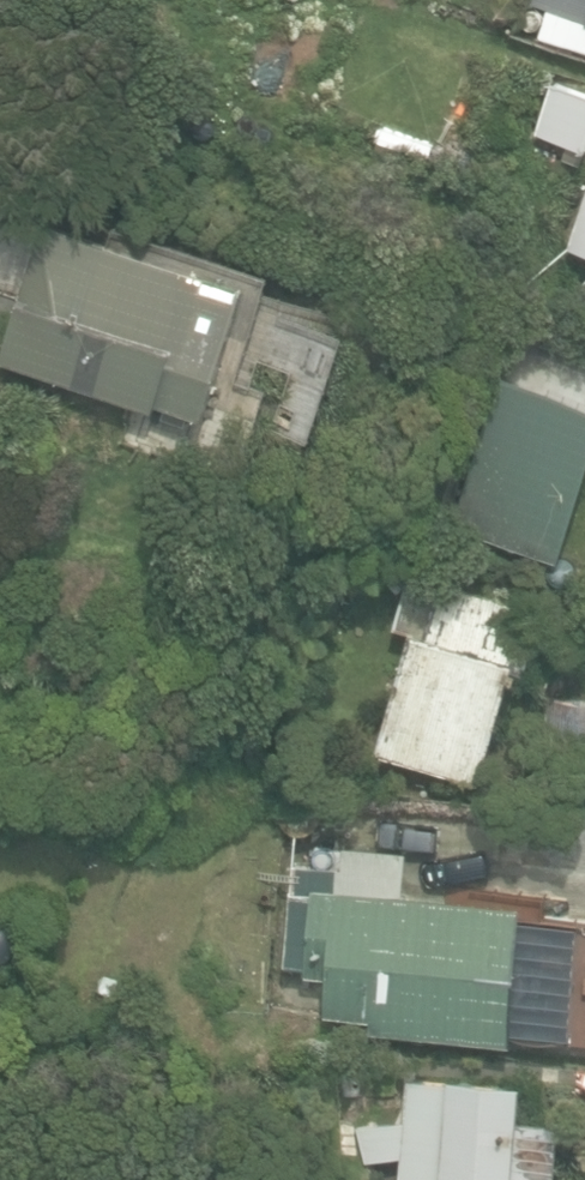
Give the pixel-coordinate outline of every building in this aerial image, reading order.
[(529,4),(549,11),(540,38),(584,52),(584,0),(531,0),(529,4)] [(584,145),(584,97),(542,82),(525,132),(583,151),(584,145)] [(568,247),(584,253),(584,196),(568,247)] [(311,441),(345,339),(256,309),(267,276),(54,204),(1,360),(153,412),(155,404),(202,420),(203,417),(215,422),(219,410),(311,441)] [(584,466),(584,358),(506,335),(449,527),(557,559),(584,466)] [(439,586),(407,577),(393,628),(411,633),(377,753),(479,782),(506,686),(514,688),(519,669),(526,671),(544,609),(441,580),(439,586)] [(569,693),(546,782),(584,791),(584,697),(569,693)] [(408,851),(344,846),(342,868),(292,864),(284,967),(306,968),(305,978),(327,979),(324,1018),(371,1022),(370,1033),(513,1045),(513,1035),(584,1041),(584,915),(404,901),(408,851)] [(520,1085),(449,1080),(447,1087),(407,1084),(407,1125),(360,1125),(360,1160),(399,1160),(399,1179),(555,1179),(558,1124),(518,1124),(520,1085)]
